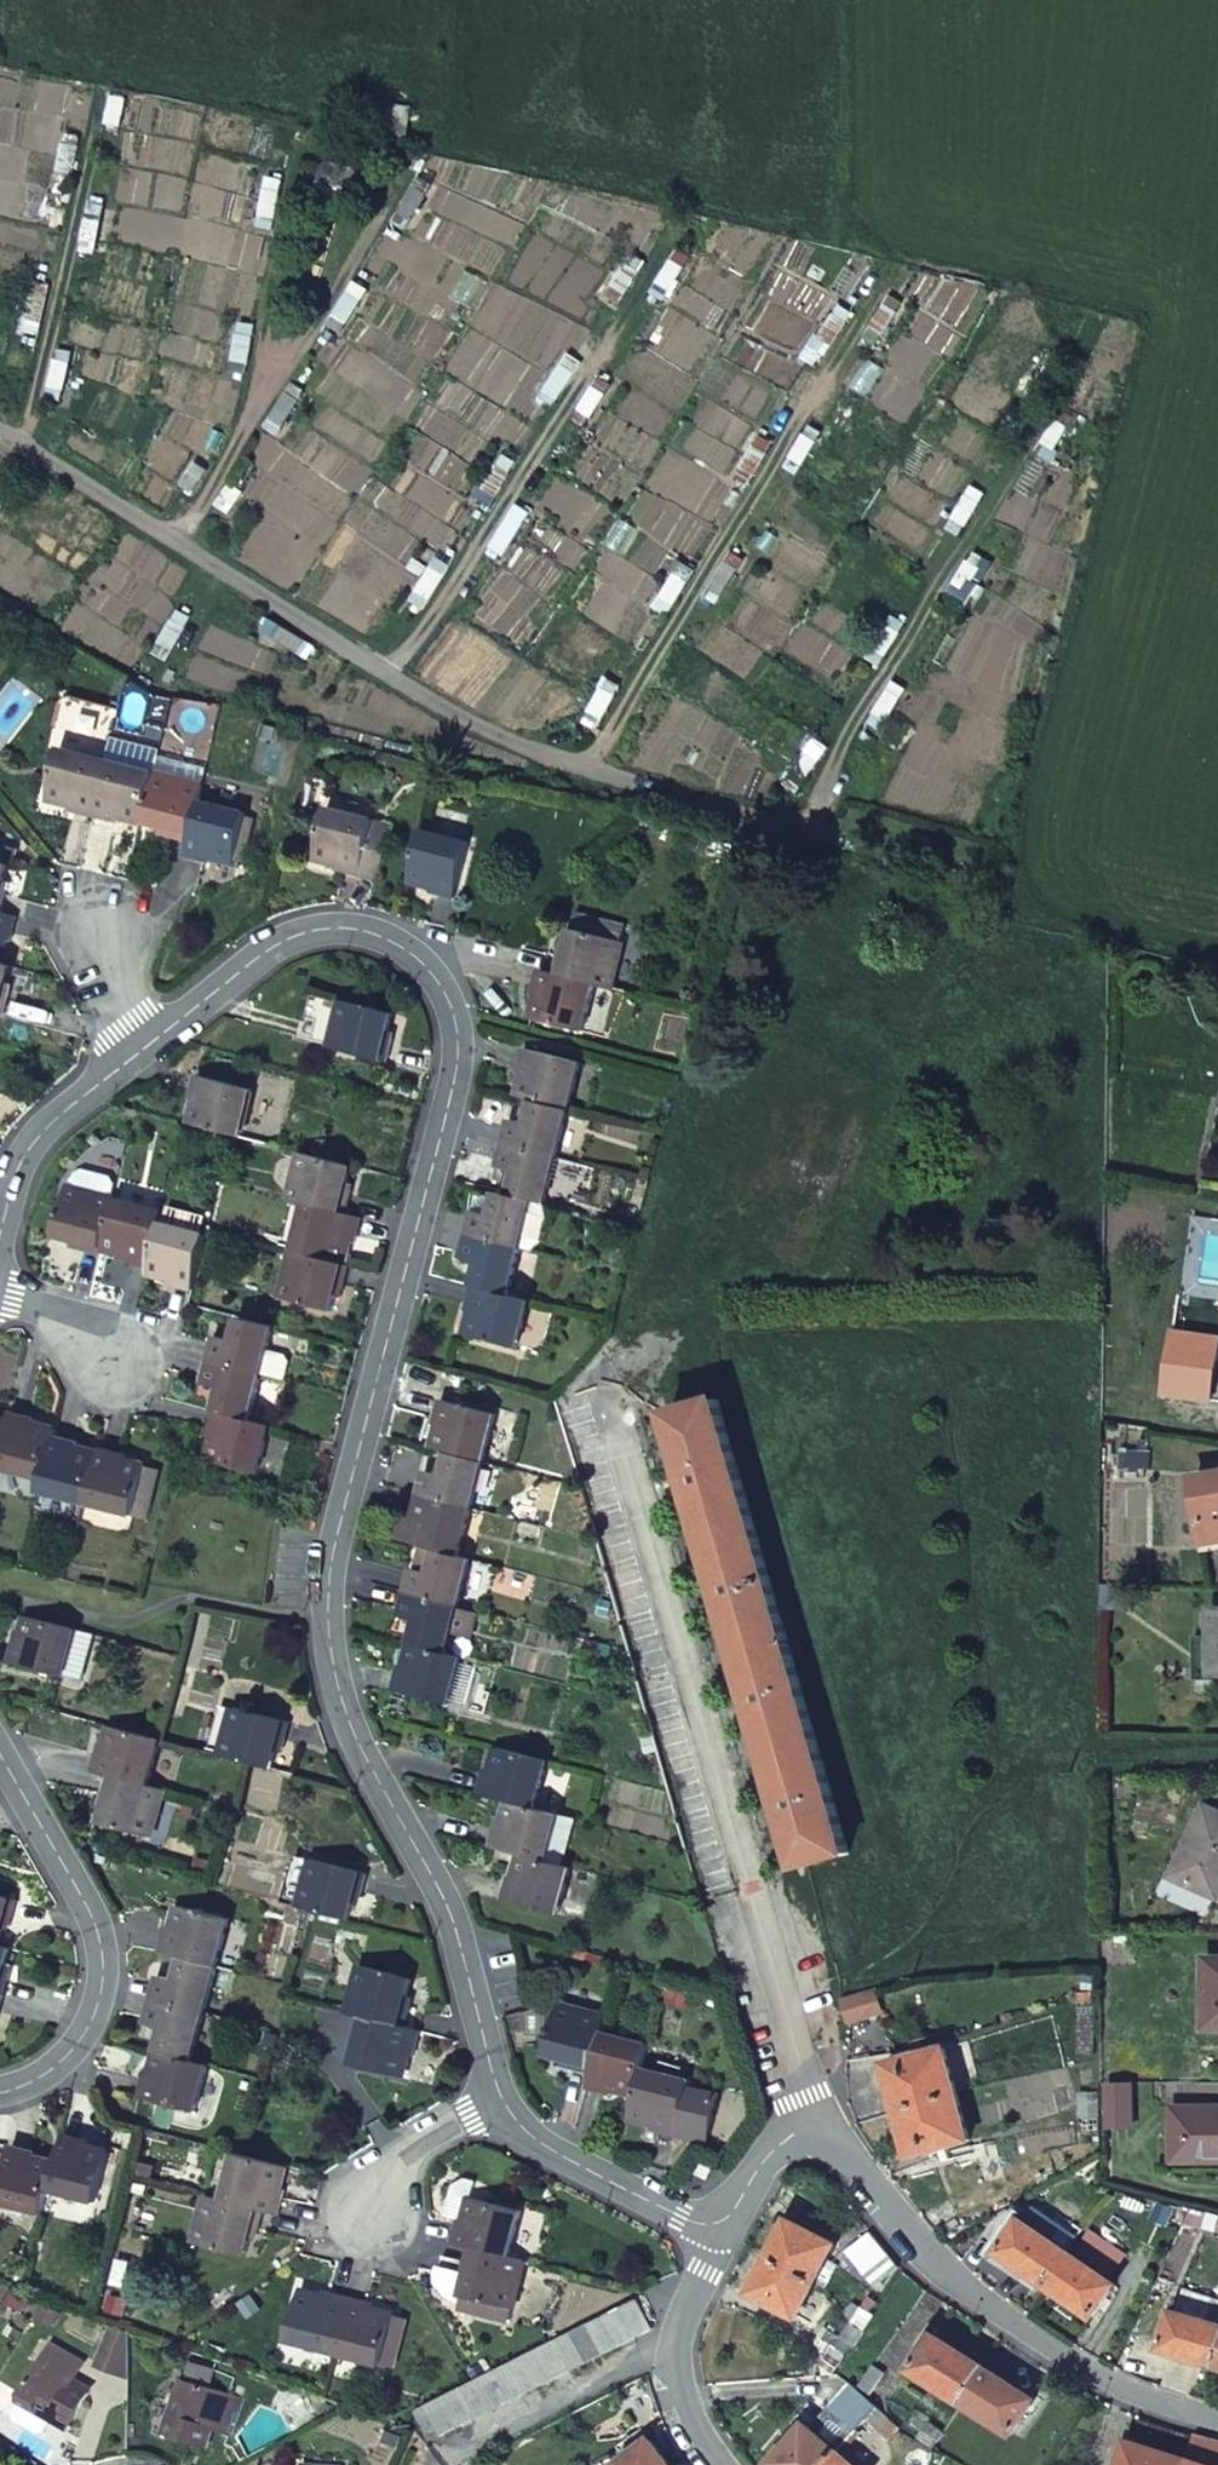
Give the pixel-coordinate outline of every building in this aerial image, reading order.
[(69,812),(95,819),(109,763),(63,751),(50,800),(71,806),(69,812)] [(143,824),(156,775),(109,763),(95,819),(118,825),(120,818),(143,824)] [(203,786),(156,775),(143,824),(165,830),(164,836),(188,843),(199,802),(203,786)] [(188,843),(184,858),(208,864),(210,858),(232,864),(233,860),(245,816),(245,815),(199,802),(188,843)] [(336,870),(380,880),(394,825),(329,808),(316,857),(338,863),(336,870)] [(252,818),(245,816),(233,860),(240,862),(252,818)] [(468,843),(423,832),(410,880),(431,886),(430,891),(454,898),(468,843)] [(3,914),(9,891),(3,890),(10,867),(0,864),(0,914),(3,914)] [(20,919),(3,914),(0,914),(0,965),(1,965),(7,942),(13,943),(20,919)] [(572,931),(623,944),(627,928),(576,915),(572,931)] [(594,986),(611,990),(623,944),(572,931),(567,953),(561,952),(554,975),(594,986)] [(11,968),(1,965),(0,965),(0,1016),(3,1017),(10,992),(5,990),(11,968)] [(533,1019),(582,1032),(594,986),(554,975),(539,971),(533,996),(539,998),(533,1019)] [(388,1035),(394,1014),(342,1000),(329,1047),(388,1063),(395,1037),(388,1035)] [(568,1111),(581,1063),(527,1049),(520,1074),(525,1075),(519,1098),(534,1102),(568,1111)] [(190,1125),(240,1137),(252,1090),(196,1076),(190,1101),(196,1102),(190,1125)] [(557,1158),(568,1111),(534,1102),(528,1124),(512,1120),(506,1145),(557,1158)] [(557,1158),(506,1145),(500,1168),(516,1172),(509,1197),(532,1202),(545,1205),(557,1158)] [(354,1166),(302,1153),(290,1200),(305,1204),(346,1214),(353,1189),(348,1188),(354,1166)] [(75,1173),(68,1187),(111,1197),(114,1185),(110,1178),(85,1170),(75,1173)] [(1201,1187),(1204,1173),(1197,1172),(1194,1185),(1201,1187)] [(103,1250),(116,1199),(111,1197),(68,1187),(56,1237),(79,1243),(78,1248),(102,1255),(103,1250)] [(509,1197),(498,1193),(496,1199),(487,1197),(478,1200),(469,1235),(520,1248),(532,1202),(509,1197)] [(160,1223),(163,1211),(116,1199),(103,1250),(127,1256),(126,1261),(148,1267),(160,1223)] [(532,1202),(520,1248),(532,1251),(541,1242),(547,1218),(545,1205),(532,1202)] [(362,1218),(346,1214),(305,1204),(293,1251),(344,1264),(350,1241),(355,1243),(362,1218)] [(210,1223),(163,1211),(160,1223),(207,1235),(209,1229),(210,1223)] [(148,1267),(147,1273),(169,1279),(168,1285),(192,1291),(207,1235),(160,1223),(148,1267)] [(469,1235),(462,1259),(480,1264),(474,1286),(508,1295),(520,1248),(469,1235)] [(344,1264),(293,1251),(281,1297),(332,1311),(338,1288),(343,1290),(350,1265),(344,1264)] [(508,1295),(474,1286),(468,1312),(474,1313),(468,1336),(517,1348),(529,1300),(508,1295)] [(217,1336),(209,1361),(261,1374),(267,1350),(273,1327),(239,1318),(233,1340),(217,1336)] [(286,1355),(267,1350),(261,1375),(284,1380),(289,1361),(286,1355)] [(261,1374),(209,1361),(203,1383),(221,1389),(215,1412),(249,1421),(261,1374)] [(449,1453),(484,1462),(496,1414),(440,1400),(434,1424),(441,1426),(435,1449),(449,1453)] [(719,1400),(670,1414),(801,1868),(849,1854),(719,1400)] [(0,1455),(0,1469),(43,1480),(55,1436),(56,1431),(34,1425),(35,1418),(11,1412),(0,1455)] [(249,1421),(215,1412),(208,1436),(215,1438),(209,1460),(258,1474),(271,1426),(249,1421)] [(55,1436),(43,1480),(40,1491),(87,1504),(100,1455),(78,1449),(80,1442),(55,1436)] [(125,1454),(102,1448),(100,1455),(87,1504),(134,1516),(147,1468),(123,1462),(125,1454)] [(1152,1451),(1128,1450),(1128,1468),(1151,1469),(1152,1451)] [(472,1509),(484,1462),(449,1453),(444,1475),(428,1471),(421,1496),(472,1509)] [(147,1468),(134,1516),(146,1520),(159,1471),(147,1468)] [(1208,1543),(1217,1542),(1217,1474),(1195,1477),(1208,1543)] [(460,1556),(472,1509),(421,1496),(415,1520),(431,1524),(425,1547),(437,1550),(460,1556)] [(431,1524),(415,1520),(411,1519),(405,1542),(420,1546),(425,1547),(431,1524)] [(425,1547),(420,1546),(414,1568),(431,1572),(437,1550),(425,1547)] [(459,1607),(471,1559),(460,1556),(437,1550),(431,1572),(414,1568),(407,1593),(459,1607)] [(457,1613),(459,1607),(407,1593),(401,1617),(418,1622),(414,1640),(412,1644),(447,1653),(453,1631),(457,1613)] [(602,1596),(598,1613),(608,1615),(613,1599),(602,1596)] [(457,1613),(453,1631),(473,1636),(477,1618),(457,1613)] [(77,1629),(28,1616),(22,1638),(17,1637),(10,1662),(65,1677),(65,1675),(77,1629)] [(418,1622),(401,1617),(396,1635),(414,1640),(418,1622)] [(80,1679),(92,1633),(77,1629),(65,1675),(80,1679)] [(449,1704),(462,1657),(447,1653),(412,1644),(407,1667),(401,1665),(394,1689),(449,1704)] [(209,1748),(222,1751),(233,1709),(221,1706),(209,1748)] [(221,1755),(249,1762),(271,1768),(278,1745),(284,1746),(290,1721),(234,1707),(233,1709),(222,1751),(221,1755)] [(155,1713),(150,1732),(159,1735),(165,1715),(155,1713)] [(98,1747),(92,1772),(109,1777),(148,1787),(161,1739),(110,1726),(105,1748),(98,1747)] [(535,1808),(548,1762),(498,1749),(492,1771),(487,1769),(480,1794),(510,1802),(535,1808)] [(153,1838),(166,1791),(148,1787),(109,1777),(103,1801),(110,1803),(104,1825),(153,1838)] [(546,1861),(559,1814),(535,1808),(510,1802),(505,1825),(498,1823),(492,1847),(522,1855),(546,1861)] [(1206,1806),(1173,1877),(1215,1896),(1217,1890),(1217,1811),(1206,1806)] [(299,1906),(311,1859),(294,1855),(281,1902),(299,1906)] [(557,1915),(571,1867),(546,1861),(522,1855),(516,1876),(510,1875),(504,1901),(557,1915)] [(299,1906),(312,1910),(351,1920),(357,1896),(363,1898),(369,1874),(311,1859),(299,1906)] [(2,1925),(8,1927),(14,1903),(0,1899),(0,1934),(2,1925)] [(181,1957),(216,1967),(229,1920),(180,1906),(173,1930),(168,1928),(160,1952),(181,1957)] [(7,2001),(13,1977),(7,1976),(13,1952),(0,1948),(0,1999),(7,2001)] [(153,2000),(203,2013),(216,1967),(181,1957),(175,1981),(160,1976),(153,2000)] [(1207,1959),(1207,2029),(1217,2029),(1217,1959),(1207,1959)] [(361,1965),(348,2012),(365,2017),(405,2028),(411,2004),(405,2002),(412,1979),(361,1965)] [(843,2000),(849,2020),(881,2011),(876,1991),(843,2000)] [(163,2029),(157,2053),(190,2062),(203,2013),(153,2000),(147,2025),(163,2029)] [(602,2033),(606,2016),(560,2004),(546,2056),(568,2062),(566,2068),(591,2075),(602,2033)] [(414,2056),(420,2032),(405,2028),(365,2017),(353,2064),(402,2078),(409,2054),(414,2056)] [(643,2068),(649,2045),(602,2033),(591,2075),(587,2089),(610,2095),(613,2088),(636,2095),(643,2068)] [(887,2065),(912,2157),(971,2141),(946,2049),(887,2065)] [(194,2113),(207,2066),(190,2062),(157,2053),(151,2075),(146,2073),(139,2098),(194,2113)] [(690,2081),(643,2068),(636,2095),(630,2119),(651,2125),(650,2130),(705,2145),(718,2098),(687,2090),(690,2081)] [(1174,2110),(1174,2162),(1217,2162),(1217,2110),(1174,2110)] [(87,2141),(63,2135),(56,2164),(49,2190),(96,2203),(109,2153),(86,2147),(87,2141)] [(42,2213),(49,2190),(56,2164),(33,2157),(35,2152),(12,2145),(0,2188),(0,2202),(42,2213)] [(286,2167),(248,2156),(236,2153),(223,2200),(263,2211),(278,2215),(285,2190),(280,2189),(286,2167)] [(704,2176),(712,2163),(698,2156),(691,2169),(704,2176)] [(471,2199),(472,2199),(477,2183),(466,2180),(455,2187),(446,2218),(459,2222),(459,2221),(464,2222),(471,2199)] [(263,2211),(223,2200),(206,2196),(194,2242),(245,2256),(251,2234),(256,2235),(263,2211)] [(459,2222),(453,2244),(468,2248),(507,2259),(520,2213),(472,2199),(471,2199),(464,2222),(459,2221),(459,2222)] [(797,2317),(816,2282),(836,2245),(790,2220),(786,2228),(781,2237),(751,2293),(797,2317)] [(1047,2285),(1069,2252),(1021,2220),(999,2252),(1047,2285)] [(781,2237),(786,2228),(774,2222),(770,2231),(781,2237)] [(846,2249),(873,2282),(881,2290),(896,2267),(866,2231),(846,2249)] [(513,2311),(526,2264),(507,2259),(468,2248),(464,2264),(462,2272),(468,2274),(461,2297),(513,2311)] [(1116,2284),(1069,2252),(1047,2285),(1093,2316),(1116,2284)] [(462,2272),(464,2264),(442,2257),(436,2273),(436,2284),(448,2298),(461,2302),(460,2310),(509,2323),(513,2311),(461,2297),(468,2274),(462,2272)] [(334,2353),(348,2297),(324,2290),(322,2297),(300,2291),(288,2340),(334,2353)] [(372,2303),(348,2297),(334,2353),(380,2366),(381,2362),(393,2319),(394,2315),(371,2310),(372,2303)] [(623,2307),(638,2337),(653,2329),(638,2299),(623,2307)] [(622,2345),(638,2337),(623,2307),(607,2315),(622,2345)] [(1217,2365),(1217,2326),(1173,2312),(1162,2349),(1217,2366),(1217,2365)] [(622,2345),(607,2315),(590,2324),(605,2354),(622,2345)] [(852,2322),(864,2331),(868,2325),(855,2316),(852,2322)] [(405,2322),(393,2319),(381,2362),(393,2365),(405,2322)] [(847,2330),(860,2338),(864,2331),(852,2322),(847,2330)] [(590,2324),(573,2332),(588,2362),(605,2354),(590,2324)] [(962,2403),(985,2367),(934,2336),(938,2329),(932,2325),(921,2344),(927,2347),(912,2372),(962,2403)] [(110,2326),(94,2366),(123,2377),(126,2333),(110,2326)] [(573,2332),(557,2340),(572,2370),(588,2362),(573,2332)] [(557,2340),(541,2349),(556,2378),(572,2370),(557,2340)] [(50,2421),(66,2430),(86,2394),(72,2386),(83,2365),(50,2345),(18,2401),(50,2421)] [(556,2378),(541,2349),(525,2357),(540,2387),(556,2378)] [(540,2387),(525,2357),(508,2365),(523,2395),(540,2387)] [(188,2363),(182,2382),(207,2390),(214,2371),(188,2363)] [(508,2365),(492,2374),(507,2403),(523,2395),(508,2365)] [(1036,2399),(985,2367),(962,2403),(1013,2435),(1036,2399)] [(507,2403),(492,2374),(476,2382),(491,2411),(507,2403)] [(207,2390),(182,2382),(179,2381),(162,2432),(200,2445),(206,2429),(229,2438),(241,2402),(207,2390)] [(491,2411),(476,2382),(459,2390),(474,2420),(491,2411)] [(857,2429),(866,2419),(878,2405),(851,2383),(830,2406),(857,2429)] [(459,2390),(442,2399),(457,2428),(474,2420),(459,2390)] [(457,2428),(442,2399),(415,2413),(426,2434),(436,2429),(440,2437),(457,2428)] [(50,2421),(18,2401),(11,2413),(13,2420),(36,2434),(43,2432),(50,2421)] [(879,2429),(891,2415),(878,2405),(866,2419),(879,2429)] [(775,2464),(853,2464),(807,2425),(773,2463),(775,2464)] [(932,2448),(941,2435),(934,2430),(926,2443),(932,2448)] [(932,2448),(938,2452),(946,2438),(941,2435),(932,2448)] [(650,2439),(618,2464),(672,2464),(650,2439)] [(1187,2459),(1128,2440),(1121,2464),(1185,2464),(1187,2459)]
